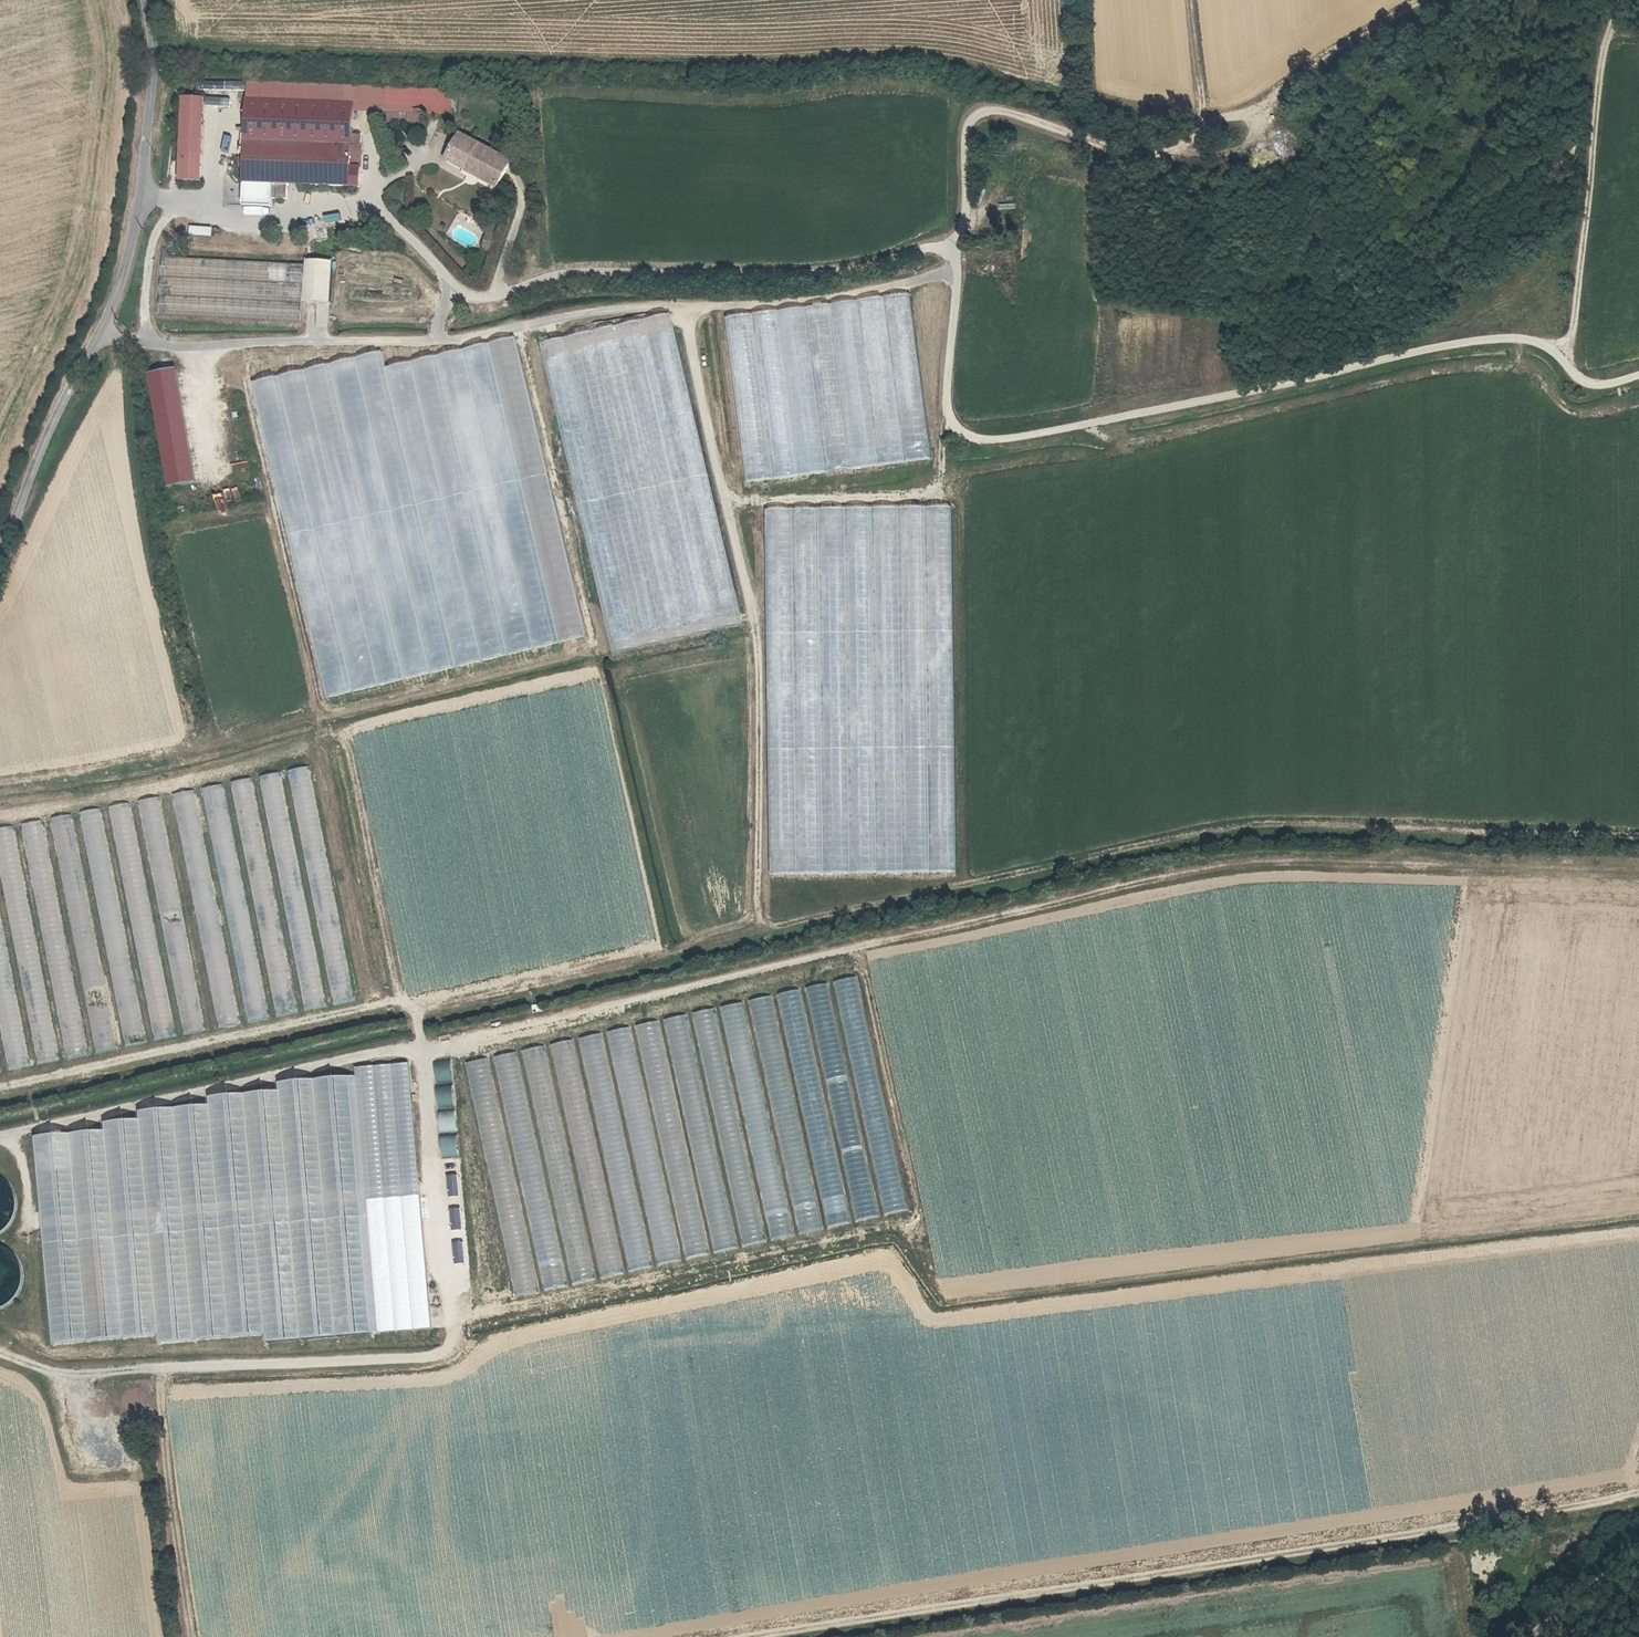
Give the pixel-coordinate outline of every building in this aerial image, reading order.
[(226,90),(244,90),(244,82),(226,82),(226,90)] [(248,82),(247,99),(354,103),(354,110),(426,113),(427,88),(248,82)] [(454,89),(427,88),(426,113),(453,114),(454,89)] [(182,97),(179,179),(201,181),(204,97),(182,97)] [(354,110),(354,103),(247,99),(245,156),(244,167),(244,182),(273,183),(272,198),(288,199),(288,184),(351,187),(352,152),(352,145),(354,110)] [(221,147),(228,127),(221,125),(215,145),(221,147)] [(228,151),(241,153),(244,131),(231,129),(228,151)] [(464,169),(467,163),(469,160),(474,162),(472,166),(500,181),(510,161),(460,134),(446,159),(464,169)] [(362,145),(352,145),(352,152),(361,153),(362,145)] [(361,153),(352,152),(351,187),(360,186),(361,153)] [(497,186),(500,181),(472,166),(467,163),(464,169),(497,186)] [(496,246),(498,235),(490,233),(488,244),(496,246)] [(163,248),(163,257),(175,258),(175,249),(163,248)] [(305,265),(175,258),(163,257),(160,314),(302,322),(305,265)] [(676,315),(545,342),(612,655),(742,627),(676,315)] [(199,484),(180,370),(151,375),(170,489),(199,484)] [(425,524),(422,545),(417,536),(416,546),(405,501),(386,522),(381,502),(365,520),(369,521),(367,537),(362,531),(357,534),(352,572),(373,559),(386,582),(364,588),(386,591),(390,607),(484,584),(477,578),(499,565),(479,547),(524,498),(473,511),(479,538),(469,537),(462,507),(457,506),(459,515),(438,528),(435,518),(425,524)] [(772,876),(959,873),(953,507),(766,511),(772,876)] [(523,517),(523,528),(541,526),(541,521),(532,522),(531,517),(523,517)] [(235,780),(274,1017),(298,1013),(293,980),(294,977),(300,980),(305,1010),(324,1007),(308,910),(295,913),(294,903),(287,915),(290,930),(279,932),(271,881),(286,890),(291,889),(294,885),(297,887),(304,875),(312,880),(333,1005),(351,1002),(312,765),(290,768),(304,849),(294,844),(282,771),(260,775),(267,820),(258,815),(252,777),(235,780)] [(205,786),(245,1023),(267,1019),(227,783),(205,786)] [(196,789),(175,793),(218,1029),(239,1025),(196,789)] [(202,1032),(163,797),(142,800),(181,1035),(202,1032)] [(112,806),(153,1041),(173,1038),(132,802),(112,806)] [(102,809),(84,812),(123,1047),(144,1043),(123,913),(119,914),(102,809)] [(115,1050),(74,814),(54,817),(95,1053),(115,1050)] [(67,1059),(88,1055),(44,820),(23,824),(67,1059)] [(16,824),(0,827),(0,852),(36,1065),(55,1061),(16,824)] [(0,910),(0,1031),(7,1071),(27,1067),(0,910)] [(839,981),(882,1216),(903,1212),(860,977),(839,981)] [(852,1105),(829,983),(809,987),(831,1109),(852,1105)] [(826,1229),(848,1225),(802,989),(781,993),(826,1229)] [(754,999),(796,1235),(817,1231),(776,995),(754,999)] [(791,1237),(745,1001),(724,1005),(770,1241),(791,1237)] [(714,1253),(735,1249),(688,1014),(666,1018),(714,1253)] [(659,1020),(639,1024),(686,1259),(706,1255),(659,1020)] [(679,1261),(632,1027),(610,1031),(658,1266),(679,1261)] [(628,1272),(650,1268),(603,1033),(582,1038),(628,1272)] [(600,1279),(621,1274),(575,1040),(554,1044),(600,1279)] [(526,1050),(571,1284),(592,1280),(547,1046),(526,1050)] [(544,1290),(566,1286),(518,1052),(496,1056),(544,1290)] [(489,1059),(468,1063),(516,1296),(536,1292),(489,1059)] [(435,1062),(437,1083),(454,1082),(452,1060),(435,1062)] [(267,1344),(432,1332),(412,1064),(356,1068),(357,1078),(281,1084),(281,1092),(211,1098),(211,1107),(141,1112),(141,1121),(106,1124),(107,1133),(38,1138),(53,1346),(160,1338),(160,1346),(267,1338),(267,1344)] [(453,1085),(436,1087),(440,1109),(456,1106),(453,1085)] [(714,1115),(723,1119),(729,1105),(720,1101),(714,1115)] [(857,1222),(878,1217),(855,1104),(835,1108),(842,1139),(840,1139),(857,1222)] [(440,1113),(441,1132),(458,1131),(457,1112),(440,1113)] [(459,1136),(441,1137),(442,1157),(460,1156),(459,1136)] [(444,1162),(445,1181),(462,1180),(461,1161),(444,1162)] [(17,1190),(0,1183),(0,1230),(17,1190)] [(449,1209),(456,1209),(455,1190),(448,1191),(449,1209)] [(9,1302),(9,1269),(1,1269),(1,1252),(0,1252),(0,1302),(9,1302)]
